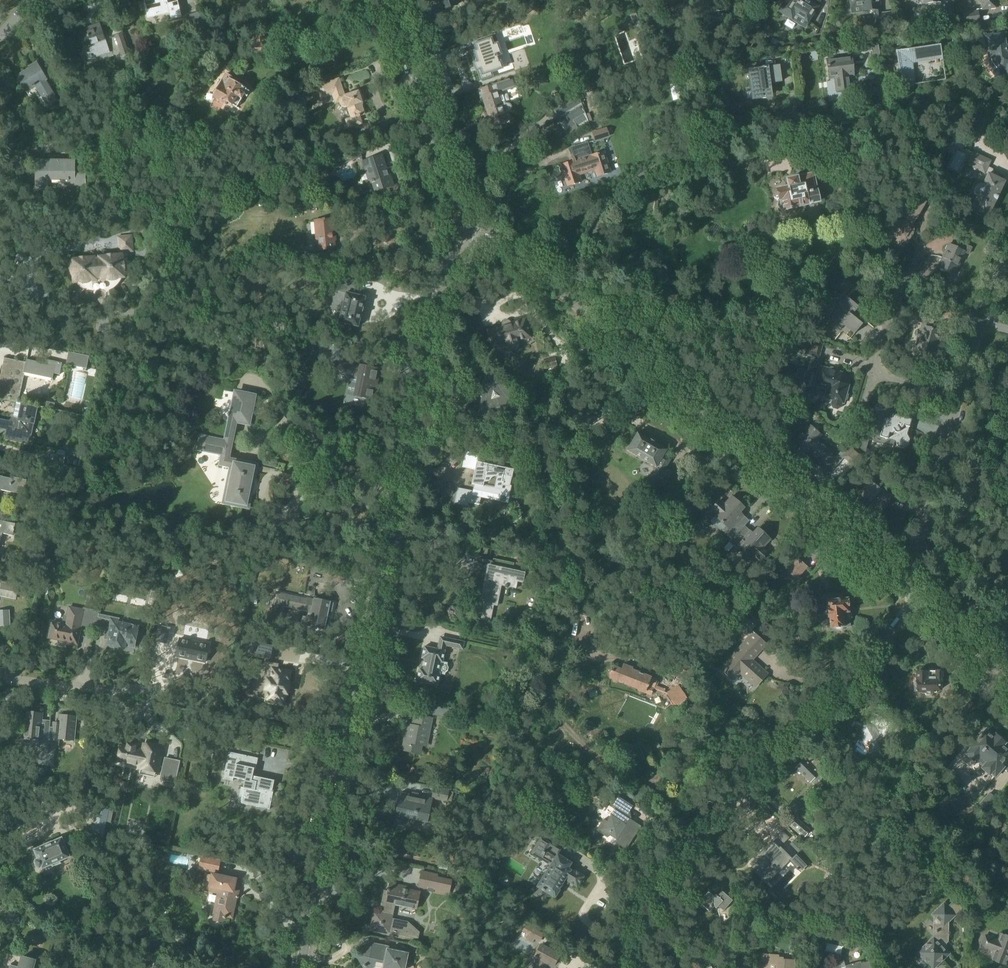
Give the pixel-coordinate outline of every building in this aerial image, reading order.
[(177,0),(143,0),(147,18),(169,12),(170,20),(181,17),(177,0)] [(444,11),(458,6),(455,0),(440,0),(444,11)] [(781,12),(799,23),(801,20),(805,23),(807,20),(816,6),(807,1),(805,0),(785,0),(784,1),(786,2),(787,3),(782,10),(781,12)] [(878,0),(849,0),(850,7),(861,6),(861,11),(874,9),(874,14),(876,25),(892,23),(891,12),(879,13),(879,8),(878,0)] [(994,0),(978,0),(979,2),(981,3),(982,9),(995,7),(994,0)] [(942,18),(946,17),(954,16),(952,2),(940,4),(942,18)] [(964,24),(978,22),(977,10),(962,12),(964,24)] [(188,16),(193,31),(205,27),(200,12),(188,16)] [(954,16),(946,17),(947,28),(955,26),(954,16)] [(108,51),(99,24),(92,27),(93,29),(78,34),(81,44),(83,43),(88,58),(108,51)] [(123,33),(115,35),(121,55),(130,53),(123,33)] [(1005,33),(992,35),(992,34),(984,36),(986,47),(987,47),(988,57),(991,56),(991,62),(995,67),(995,68),(993,69),(992,71),(993,73),(994,75),(998,80),(1004,75),(1005,75),(1007,76),(1007,55),(1007,52),(1007,51),(1006,52),(1006,47),(1007,47),(1007,46),(1005,33)] [(493,45),(491,39),(475,44),(477,51),(475,51),(478,62),(474,63),(477,70),(479,69),(482,79),(493,75),(492,71),(502,68),(500,62),(499,62),(497,56),(501,55),(497,44),(493,45)] [(870,41),(872,57),(879,56),(877,40),(870,41)] [(871,51),(869,41),(855,43),(857,53),(871,51)] [(901,86),(909,85),(945,80),(940,44),(895,51),(901,86)] [(850,89),(848,75),(851,75),(850,68),(852,67),(850,57),(826,60),(828,78),(834,77),(836,90),(850,89)] [(57,101),(45,80),(46,79),(37,65),(17,77),(25,91),(35,86),(47,106),(57,101)] [(780,81),(778,65),(766,67),(761,68),(747,70),(749,70),(752,90),(750,91),(751,99),(765,97),(764,90),(770,89),(769,83),(780,81)] [(236,108),(247,90),(243,88),(245,86),(226,75),(217,89),(214,90),(213,93),(213,96),(212,97),(225,105),(226,102),(236,108)] [(344,96),(339,79),(317,87),(321,99),(332,95),(335,104),(339,102),(339,105),(340,108),(343,109),(345,109),(347,107),(351,119),(346,120),(349,129),(362,124),(360,120),(359,119),(358,119),(358,118),(359,118),(360,116),(364,115),(362,106),(362,105),(361,105),(361,103),(362,103),(363,102),(361,98),(361,97),(360,97),(359,97),(359,96),(359,95),(359,94),(358,91),(344,96)] [(513,80),(510,81),(478,91),(480,98),(482,97),(490,119),(491,118),(494,126),(507,122),(504,114),(508,113),(510,111),(511,109),(511,107),(510,105),(507,104),(505,104),(501,92),(515,87),(513,80)] [(578,93),(554,108),(560,119),(564,116),(582,105),(578,93)] [(558,124),(550,128),(557,141),(589,124),(585,113),(582,105),(564,116),(566,119),(558,124)] [(592,133),(595,142),(610,137),(607,128),(592,133)] [(547,147),(552,144),(548,138),(543,141),(547,147)] [(591,156),(587,143),(571,148),(574,156),(572,157),(570,160),(571,162),(561,165),(568,186),(580,182),(578,175),(595,170),(597,177),(610,173),(604,152),(591,156)] [(339,164),(362,157),(359,149),(336,157),(339,164)] [(992,173),(993,172),(992,170),(991,169),(987,167),(989,161),(972,153),(966,165),(984,173),(987,174),(983,184),(980,183),(977,184),(975,186),(973,189),(973,192),(974,194),(977,196),(972,206),(988,214),(995,201),(994,199),(996,195),(997,195),(1004,182),(991,176),(992,173)] [(389,177),(382,155),(363,162),(368,176),(372,174),(374,182),(372,183),(375,191),(393,185),(390,176),(389,177)] [(844,173),(851,167),(843,156),(835,162),(844,173)] [(81,177),(81,175),(74,175),(74,161),(36,161),(35,188),(39,188),(39,189),(43,189),(43,188),(47,188),(48,175),(69,175),(69,181),(73,181),(73,183),(81,184),(83,183),(85,181),(85,179),(83,177),(81,177)] [(788,188),(777,190),(779,200),(778,201),(778,202),(777,202),(777,203),(777,204),(777,205),(777,206),(777,207),(778,207),(778,208),(779,209),(780,209),(780,210),(781,210),(784,209),(784,210),(788,213),(794,211),(797,207),(818,202),(818,201),(820,198),(819,194),(816,192),(811,171),(795,175),(796,178),(786,181),(788,188)] [(900,244),(907,242),(904,237),(907,234),(908,230),(907,226),(911,225),(925,201),(912,193),(898,217),(893,219),(888,223),(892,226),(891,230),(892,234),(895,237),(892,242),(900,244)] [(314,220),(317,251),(336,249),(335,241),(337,241),(336,230),(335,230),(334,218),(314,220)] [(117,236),(119,253),(134,252),(133,235),(117,236)] [(968,254),(971,248),(959,242),(956,248),(948,244),(944,254),(945,254),(943,258),(942,257),(937,267),(951,274),(955,267),(956,268),(964,252),(968,254)] [(279,247),(277,255),(288,257),(290,249),(279,247)] [(288,258),(304,261),(306,252),(290,249),(288,258)] [(126,279),(124,253),(70,259),(71,265),(70,269),(70,270),(70,272),(70,274),(71,276),(72,278),(73,285),(79,284),(81,285),(83,285),(84,285),(86,285),(88,285),(90,284),(92,283),(99,282),(98,280),(100,280),(100,282),(108,281),(109,282),(111,282),(113,282),(115,282),(118,281),(120,280),(126,279)] [(360,282),(343,278),(339,292),(346,294),(339,321),(339,322),(340,322),(357,326),(357,327),(358,327),(358,326),(361,316),(363,309),(362,309),(365,299),(365,298),(364,297),(364,298),(356,296),(360,282)] [(858,307),(846,297),(844,300),(840,298),(836,298),(832,299),(829,302),(827,305),(826,310),(827,313),(830,317),(827,321),(838,331),(843,325),(854,334),(862,324),(861,324),(864,320),(858,316),(861,313),(862,314),(865,311),(859,305),(858,307)] [(931,325),(935,313),(914,307),(911,319),(923,322),(922,327),(921,326),(914,355),(933,361),(941,332),(928,328),(929,324),(931,325)] [(516,341),(530,337),(525,320),(488,331),(489,333),(488,333),(490,339),(491,339),(493,348),(507,344),(507,345),(508,347),(510,348),(512,349),(515,348),(516,346),(517,344),(517,342),(516,341)] [(303,339),(300,355),(313,358),(316,342),(303,339)] [(818,358),(822,345),(809,341),(805,354),(818,358)] [(67,358),(66,365),(87,369),(89,356),(83,355),(76,354),(69,352),(67,358)] [(18,402),(24,373),(53,379),(54,374),(60,375),(62,363),(45,359),(44,364),(26,360),(26,363),(4,358),(4,359),(5,359),(0,383),(0,399),(16,402),(18,403),(18,402)] [(544,370),(546,377),(560,374),(555,358),(540,361),(543,370),(544,370)] [(360,367),(340,363),(338,373),(358,378),(354,396),(373,400),(380,369),(361,365),(360,367)] [(832,408),(839,408),(840,407),(842,403),(843,404),(844,401),(846,400),(847,395),(846,393),(848,385),(847,385),(847,384),(844,378),(846,377),(845,375),(841,374),(842,373),(836,371),(835,369),(830,368),(828,369),(819,366),(819,367),(822,368),(820,373),(817,372),(814,386),(826,389),(826,392),(834,395),(832,400),(830,404),(832,408)] [(514,396),(492,377),(491,376),(489,376),(487,377),(487,379),(485,389),(483,388),(481,388),(479,390),(479,392),(480,394),(481,395),(484,395),(482,410),(480,411),(480,413),(481,415),(482,416),(485,416),(491,414),(491,413),(499,410),(499,411),(503,410),(503,409),(505,408),(511,406),(512,407),(522,403),(514,396)] [(200,436),(198,448),(222,453),(220,463),(232,466),(225,501),(247,505),(256,464),(230,459),(237,423),(244,424),(247,425),(247,422),(253,395),(235,392),(225,441),(200,436)] [(18,402),(18,403),(16,402),(13,418),(12,417),(8,422),(3,421),(3,420),(0,420),(0,428),(6,429),(4,440),(5,440),(5,439),(32,445),(33,445),(34,438),(30,437),(33,424),(34,425),(38,406),(18,402)] [(54,410),(55,404),(47,402),(46,408),(54,410)] [(911,420),(893,414),(892,418),(888,419),(885,418),(880,437),(887,439),(894,441),(897,446),(902,448),(908,445),(909,439),(906,434),(908,427),(909,427),(911,420)] [(837,457),(817,439),(820,435),(808,425),(793,443),(805,454),(806,452),(827,469),(837,457)] [(672,472),(666,468),(671,459),(663,455),(667,450),(657,444),(647,438),(637,433),(627,451),(635,455),(635,456),(648,463),(656,467),(653,472),(656,473),(655,474),(658,476),(659,475),(668,480),(672,472)] [(853,466),(863,454),(853,446),(843,457),(853,466)] [(457,489),(454,504),(457,504),(468,507),(468,506),(469,503),(479,505),(482,492),(509,498),(511,486),(514,486),(516,474),(513,473),(514,470),(487,464),(487,463),(479,462),(477,461),(479,455),(465,452),(463,467),(472,469),(477,470),(473,489),(475,489),(475,490),(475,492),(458,488),(457,489)] [(62,473),(65,456),(55,454),(53,464),(51,464),(49,470),(62,473)] [(996,471),(1007,475),(1007,471),(1007,468),(998,464),(996,471)] [(893,476),(887,471),(881,477),(888,483),(893,476)] [(1,490),(23,495),(27,481),(13,478),(12,479),(0,477),(0,493),(1,490)] [(884,501),(888,495),(879,490),(872,483),(857,501),(868,510),(867,511),(878,518),(885,507),(883,505),(884,505),(881,504),(883,501),(884,501)] [(729,543),(741,530),(745,525),(739,519),(741,517),(738,514),(744,508),(732,497),(724,506),(719,501),(711,509),(717,514),(714,516),(726,527),(722,531),(731,539),(729,542),(729,543)] [(0,520),(0,543),(2,533),(13,536),(15,524),(0,520)] [(741,530),(729,543),(739,551),(741,548),(752,559),(755,556),(760,561),(767,553),(762,548),(770,539),(758,529),(751,536),(749,533),(747,535),(741,530)] [(797,580),(807,567),(798,559),(787,572),(797,580)] [(525,572),(492,566),(492,568),(487,567),(480,603),(497,606),(502,586),(516,589),(517,582),(523,583),(525,572)] [(16,600),(19,586),(2,582),(0,590),(0,596),(16,600)] [(307,600),(276,594),(272,611),(282,613),(283,606),(308,612),(307,617),(303,616),(301,624),(325,629),(327,620),(326,620),(328,611),(332,612),(334,603),(314,599),(313,600),(307,599),(307,600)] [(849,612),(848,598),(843,599),(842,594),(824,595),(820,600),(821,610),(827,609),(825,611),(825,615),(827,616),(828,618),(829,618),(830,629),(850,627),(849,620),(850,620),(850,619),(851,618),(851,616),(851,614),(849,612)] [(95,628),(98,611),(84,608),(83,610),(69,607),(67,617),(64,616),(63,625),(52,622),(49,636),(68,640),(67,643),(77,645),(77,644),(81,625),(95,628)] [(9,624),(8,610),(0,611),(0,625),(9,624)] [(98,611),(95,628),(107,631),(105,637),(109,637),(107,644),(109,645),(110,647),(113,648),(115,646),(123,648),(126,646),(126,642),(135,644),(136,640),(139,639),(140,632),(138,630),(139,626),(113,621),(114,618),(98,614),(98,611)] [(753,665),(750,662),(765,645),(750,631),(759,621),(749,611),(736,625),(749,637),(721,669),(730,677),(738,668),(745,674),(743,675),(753,684),(764,672),(766,675),(767,674),(754,663),(753,665)] [(39,632),(40,625),(32,624),(31,631),(39,632)] [(161,643),(163,633),(169,634),(170,628),(159,625),(155,642),(161,643)] [(463,650),(464,642),(442,637),(440,650),(424,647),(422,658),(425,659),(423,670),(419,669),(417,681),(438,685),(440,674),(440,673),(438,673),(440,662),(442,663),(442,662),(445,651),(446,646),(463,650)] [(209,645),(180,639),(176,656),(205,662),(209,645)] [(251,654),(272,659),(275,644),(254,640),(251,654)] [(278,664),(265,661),(264,667),(272,669),(270,679),(267,679),(265,690),(268,690),(265,701),(283,705),(285,694),(287,694),(289,683),(288,683),(290,672),(277,669),(278,664)] [(447,663),(442,662),(442,663),(440,662),(438,673),(440,673),(440,674),(445,675),(445,673),(448,671),(448,668),(447,665),(447,663)] [(657,680),(630,670),(631,668),(630,668),(629,668),(625,667),(625,666),(622,665),(620,670),(614,667),(613,671),(612,670),(609,676),(610,676),(610,678),(637,689),(637,690),(651,695),(654,688),(664,692),(665,690),(655,686),(657,680)] [(926,695),(929,695),(931,692),(936,692),(936,689),(940,689),(940,679),(941,679),(941,671),(927,671),(927,672),(918,672),(918,676),(916,676),(916,681),(914,681),(914,691),(923,691),(923,692),(924,692),(926,695)] [(667,694),(675,705),(685,698),(678,687),(667,694)] [(969,701),(956,716),(964,722),(965,723),(978,708),(976,707),(969,701)] [(449,719),(451,708),(435,705),(433,715),(449,719)] [(38,751),(46,752),(48,732),(40,731),(42,714),(26,712),(26,714),(21,713),(19,715),(18,723),(20,725),(25,725),(23,738),(39,739),(38,751)] [(48,732),(46,752),(47,752),(47,754),(56,754),(57,745),(58,739),(66,740),(74,740),(76,719),(76,717),(70,716),(60,715),(59,725),(58,733),(50,732),(49,732),(48,732)] [(427,741),(432,719),(415,715),(412,729),(407,728),(402,750),(420,754),(423,740),(427,741)] [(892,741),(898,727),(874,716),(868,729),(870,730),(866,737),(863,736),(852,759),(862,764),(867,754),(882,761),(886,753),(883,751),(889,739),(892,741)] [(988,775),(990,773),(993,776),(998,771),(996,769),(999,765),(998,764),(1007,753),(1006,752),(1007,750),(1003,746),(1003,745),(1001,747),(1000,746),(1003,743),(1001,742),(1000,741),(1000,742),(995,738),(996,737),(995,737),(994,735),(991,738),(984,731),(981,734),(980,732),(975,737),(977,739),(974,743),(970,739),(962,748),(966,752),(964,754),(972,761),(974,759),(982,766),(980,768),(988,775)] [(157,773),(159,774),(165,747),(143,742),(142,748),(137,747),(138,745),(128,743),(127,745),(121,744),(117,763),(138,767),(137,769),(140,770),(139,775),(155,779),(157,773)] [(255,769),(258,758),(229,752),(223,779),(233,781),(233,778),(245,780),(243,788),(244,789),(241,803),(269,809),(273,791),(272,791),(274,781),(252,776),(254,769),(255,769)] [(824,767),(810,753),(804,760),(804,759),(795,768),(810,782),(814,785),(817,785),(820,783),(821,780),(822,777),(818,774),(819,773),(824,767)] [(164,758),(160,780),(176,783),(180,761),(164,758)] [(129,783),(120,782),(119,790),(127,791),(129,783)] [(447,801),(449,791),(434,788),(432,798),(447,801)] [(989,792),(978,805),(987,812),(998,800),(989,792)] [(412,796),(401,793),(396,815),(416,820),(415,822),(425,824),(425,822),(427,822),(432,800),(417,797),(417,795),(412,794),(412,796)] [(641,826),(625,816),(632,805),(618,796),(611,807),(614,809),(607,821),(604,819),(596,830),(608,838),(609,835),(616,840),(614,842),(626,850),(641,826)] [(110,823),(113,807),(98,804),(97,809),(96,809),(92,830),(91,835),(103,838),(106,822),(110,823)] [(811,830),(793,815),(787,821),(805,837),(811,830)] [(559,890),(565,880),(577,888),(584,876),(570,867),(572,863),(557,854),(556,855),(547,849),(550,843),(541,837),(534,848),(541,852),(541,855),(542,855),(540,859),(550,865),(541,880),(540,879),(536,884),(538,885),(537,887),(538,888),(533,895),(543,902),(548,894),(554,898),(555,897),(555,898),(560,891),(559,890)] [(36,860),(35,862),(37,867),(39,868),(41,867),(42,869),(52,865),(51,862),(59,858),(60,861),(70,857),(62,838),(34,850),(38,859),(36,860)] [(778,847),(772,841),(765,849),(766,850),(758,857),(757,856),(750,864),(755,870),(756,870),(766,880),(775,870),(777,872),(791,857),(779,846),(778,847)] [(198,870),(218,874),(221,860),(201,855),(198,870)] [(448,896),(449,887),(451,881),(436,878),(437,875),(422,872),(419,887),(433,890),(433,893),(448,896)] [(209,886),(208,891),(211,892),(217,893),(213,912),(213,914),(214,915),(215,915),(214,918),(213,921),(223,923),(224,917),(232,918),(236,898),(237,898),(238,899),(239,897),(238,897),(239,891),(237,890),(234,889),(235,883),(236,878),(215,873),(212,873),(211,878),(209,886)] [(381,902),(382,902),(380,914),(374,913),(370,930),(383,933),(384,931),(388,932),(388,933),(418,940),(418,939),(417,939),(419,932),(408,922),(406,924),(392,921),(395,905),(416,909),(420,892),(402,889),(403,886),(390,883),(389,888),(388,888),(387,891),(384,891),(381,902)] [(732,901),(722,892),(717,897),(715,895),(713,897),(708,893),(699,903),(709,913),(714,908),(716,910),(718,908),(723,912),(732,901)] [(933,938),(917,953),(929,965),(933,962),(937,966),(940,962),(949,954),(946,950),(946,946),(946,944),(946,943),(948,942),(948,919),(951,917),(952,918),(955,915),(963,908),(956,900),(948,907),(943,903),(932,914),(931,914),(934,917),(933,923),(933,937),(933,938)] [(19,915),(7,916),(7,924),(19,924),(19,915)] [(819,930),(827,924),(823,919),(822,920),(819,917),(813,921),(819,930)] [(529,935),(533,928),(526,924),(522,931),(529,935)] [(529,935),(527,939),(533,942),(535,938),(540,941),(544,934),(533,928),(529,935)] [(10,937),(15,942),(19,939),(19,938),(20,937),(17,933),(15,934),(14,933),(10,937)] [(1000,933),(998,940),(988,937),(983,948),(994,952),(990,960),(1006,966),(1007,959),(1007,936),(1000,933)] [(409,953),(389,949),(389,946),(372,943),(354,955),(363,967),(374,967),(375,967),(375,966),(382,967),(406,967),(409,953)] [(547,963),(553,966),(559,955),(541,945),(535,956),(540,959),(536,967),(544,967),(547,963)] [(795,961),(782,960),(782,958),(778,957),(778,955),(754,954),(753,967),(794,967),(795,961)] [(34,961),(20,957),(18,967),(10,965),(10,964),(9,964),(8,967),(32,967),(34,961)]
